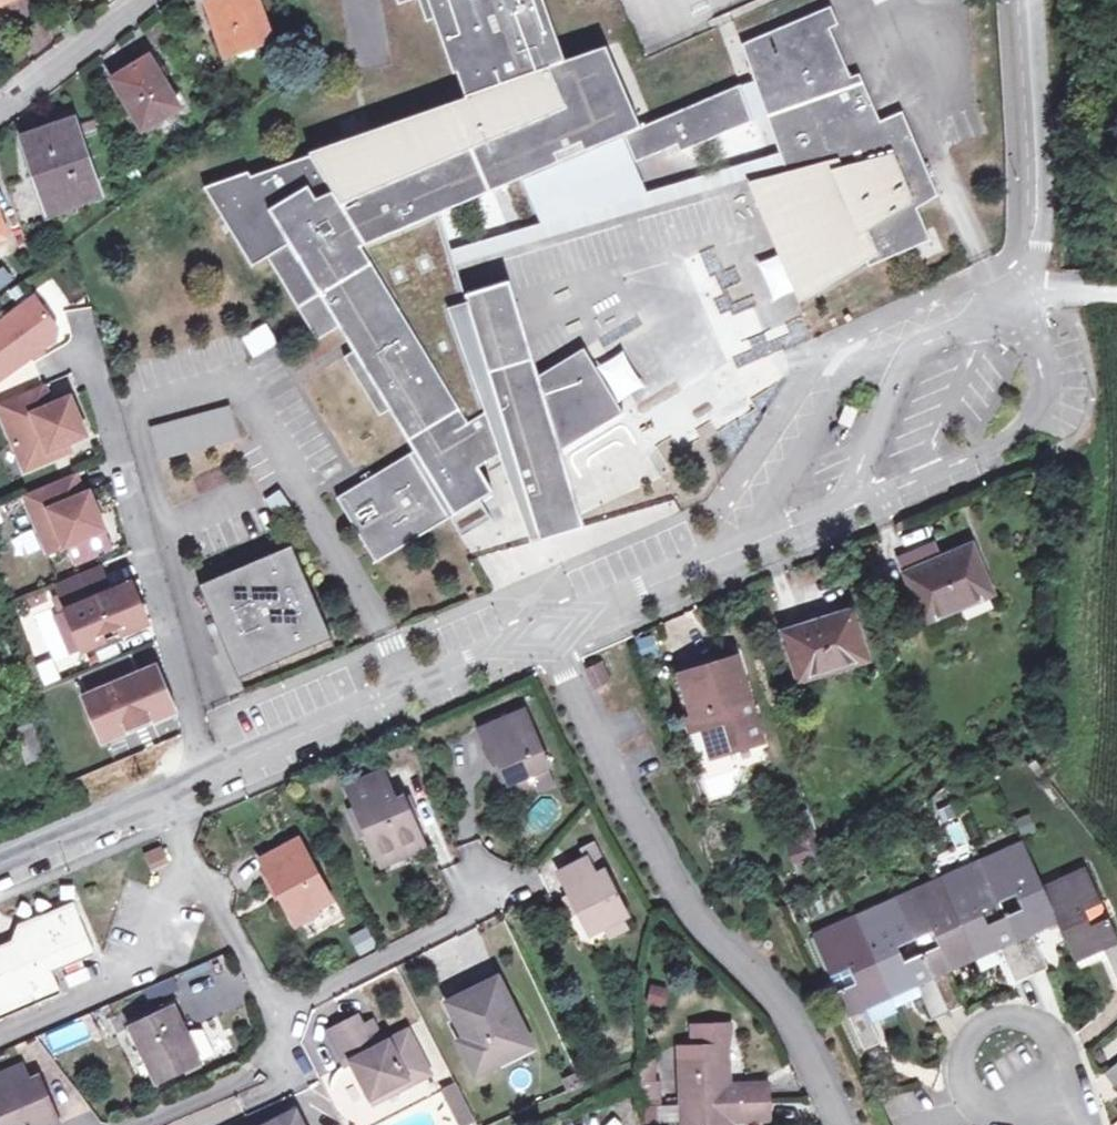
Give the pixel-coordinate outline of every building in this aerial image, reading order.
[(204,187),(252,266),(268,258),(316,340),(342,326),(356,348),(344,357),(380,416),(392,408),(417,450),(335,498),(376,562),(450,518),(481,499),(493,492),(479,468),(512,447),(520,476),(553,456),(624,414),(584,348),(533,379),(527,359),(489,370),(466,295),(463,296),(454,266),(449,250),(439,215),(526,177),(623,134),(635,163),(677,146),(680,153),(753,122),(739,85),(641,128),(606,47),(566,63),(544,0),(419,0),(426,22),(438,18),(467,100),(252,177),(247,171),(204,187)] [(268,37),(255,0),(210,0),(209,0),(226,51),(268,37)] [(831,6),(741,45),(780,154),(785,168),(789,181),(760,189),(803,289),(861,253),(867,267),(930,240),(916,206),(939,196),(901,112),(880,122),(858,74),(852,77),(831,30),(839,26),(831,6)] [(148,55),(111,78),(143,129),(180,106),(148,55)] [(23,138),(38,179),(48,176),(60,207),(99,193),(73,120),(23,138)] [(546,223),(449,250),(454,266),(785,168),(780,154),(644,193),(635,163),(623,134),(526,177),(546,223)] [(48,176),(38,179),(49,211),(60,207),(48,176)] [(508,283),(466,295),(489,370),(527,359),(519,318),(508,283)] [(54,338),(56,327),(34,297),(0,323),(0,378),(54,338)] [(43,383),(0,402),(0,409),(25,468),(53,457),(49,449),(67,442),(86,434),(70,396),(52,404),(43,383)] [(846,405),(839,423),(850,427),(857,409),(846,405)] [(230,406),(150,428),(158,460),(238,438),(230,406)] [(67,442),(49,449),(53,457),(70,449),(67,442)] [(553,456),(520,476),(540,539),(593,524),(553,456)] [(75,472),(24,494),(48,552),(79,539),(105,528),(89,490),(84,492),(75,472)] [(481,499),(450,518),(461,537),(492,519),(481,499)] [(105,528),(79,539),(83,549),(109,538),(105,528)] [(931,544),(899,558),(925,619),(990,592),(971,546),(939,560),(931,544)] [(200,585),(239,677),(331,638),(291,545),(200,585)] [(98,564),(56,581),(68,608),(85,647),(145,622),(129,583),(110,590),(98,564)] [(68,608),(58,612),(75,651),(85,647),(68,608)] [(785,633),(799,677),(863,657),(849,613),(785,633)] [(129,654),(82,673),(91,694),(88,695),(105,736),(151,716),(134,676),(138,675),(138,674),(129,654)] [(681,673),(694,717),(700,715),(706,733),(710,748),(712,754),(760,739),(734,657),(681,673)] [(600,661),(588,667),(597,686),(610,680),(600,661)] [(154,667),(138,674),(138,675),(134,676),(151,716),(171,708),(154,667)] [(515,778),(547,764),(524,712),(481,731),(495,762),(499,760),(508,781),(515,778)] [(700,715),(694,717),(692,717),(701,749),(710,748),(706,733),(700,715)] [(31,722),(12,728),(24,764),(43,758),(31,722)] [(555,781),(547,764),(515,778),(522,795),(555,781)] [(347,786),(351,796),(386,782),(382,771),(347,786)] [(351,796),(376,854),(419,836),(403,797),(394,801),(386,782),(351,796)] [(806,813),(792,817),(800,845),(814,841),(806,813)] [(424,847),(419,836),(376,854),(381,865),(424,847)] [(299,840),(261,860),(294,919),(331,899),(299,840)] [(1107,918),(1090,924),(1084,910),(1101,903),(1086,869),(1043,889),(1023,843),(814,937),(831,975),(847,968),(855,984),(837,991),(863,1047),(879,1042),(863,1005),(915,983),(931,1018),(963,1004),(947,968),(999,945),(1015,980),(1046,966),(1030,930),(1056,919),(1074,960),(1102,948),(1116,981),(1116,940),(1107,918)] [(151,869),(168,862),(161,845),(143,853),(151,869)] [(603,925),(622,916),(625,914),(604,871),(595,875),(587,859),(559,873),(589,932),(603,925)] [(1090,924),(1107,918),(1101,903),(1084,910),(1090,924)] [(77,913),(62,907),(39,917),(28,947),(5,956),(0,969),(0,1014),(58,990),(50,970),(94,952),(77,913)] [(628,929),(622,916),(603,925),(610,938),(628,929)] [(369,925),(351,935),(361,954),(380,945),(369,925)] [(449,997),(460,1018),(467,1033),(473,1044),(465,1048),(476,1070),(523,1046),(513,1026),(524,1021),(499,972),(449,997)] [(156,1080),(199,1062),(174,1006),(131,1025),(156,1080)] [(359,1015),(349,1020),(365,1052),(376,1047),(359,1015)] [(365,1052),(349,1020),(329,1029),(346,1063),(353,1060),(371,1095),(406,1078),(408,1083),(429,1073),(408,1031),(376,1047),(365,1052)] [(534,1041),(524,1021),(513,1026),(523,1046),(534,1041)] [(698,1024),(699,1045),(679,1046),(682,1124),(726,1124),(726,1120),(769,1119),(767,1082),(725,1084),(724,1077),(729,1076),(728,1043),(732,1030),(731,1022),(698,1024)] [(459,1037),(465,1048),(473,1044),(467,1033),(459,1037)] [(1104,1072),(1114,1086),(1116,1084),(1116,1062),(1104,1072)] [(58,1123),(38,1076),(28,1081),(21,1066),(0,1075),(0,1124),(54,1124),(58,1123)] [(446,1088),(465,1124),(466,1124),(477,1119),(458,1082),(446,1088)] [(642,1106),(642,1122),(677,1122),(677,1106),(642,1106)] [(296,1113),(272,1124),(301,1124),(296,1113)]
